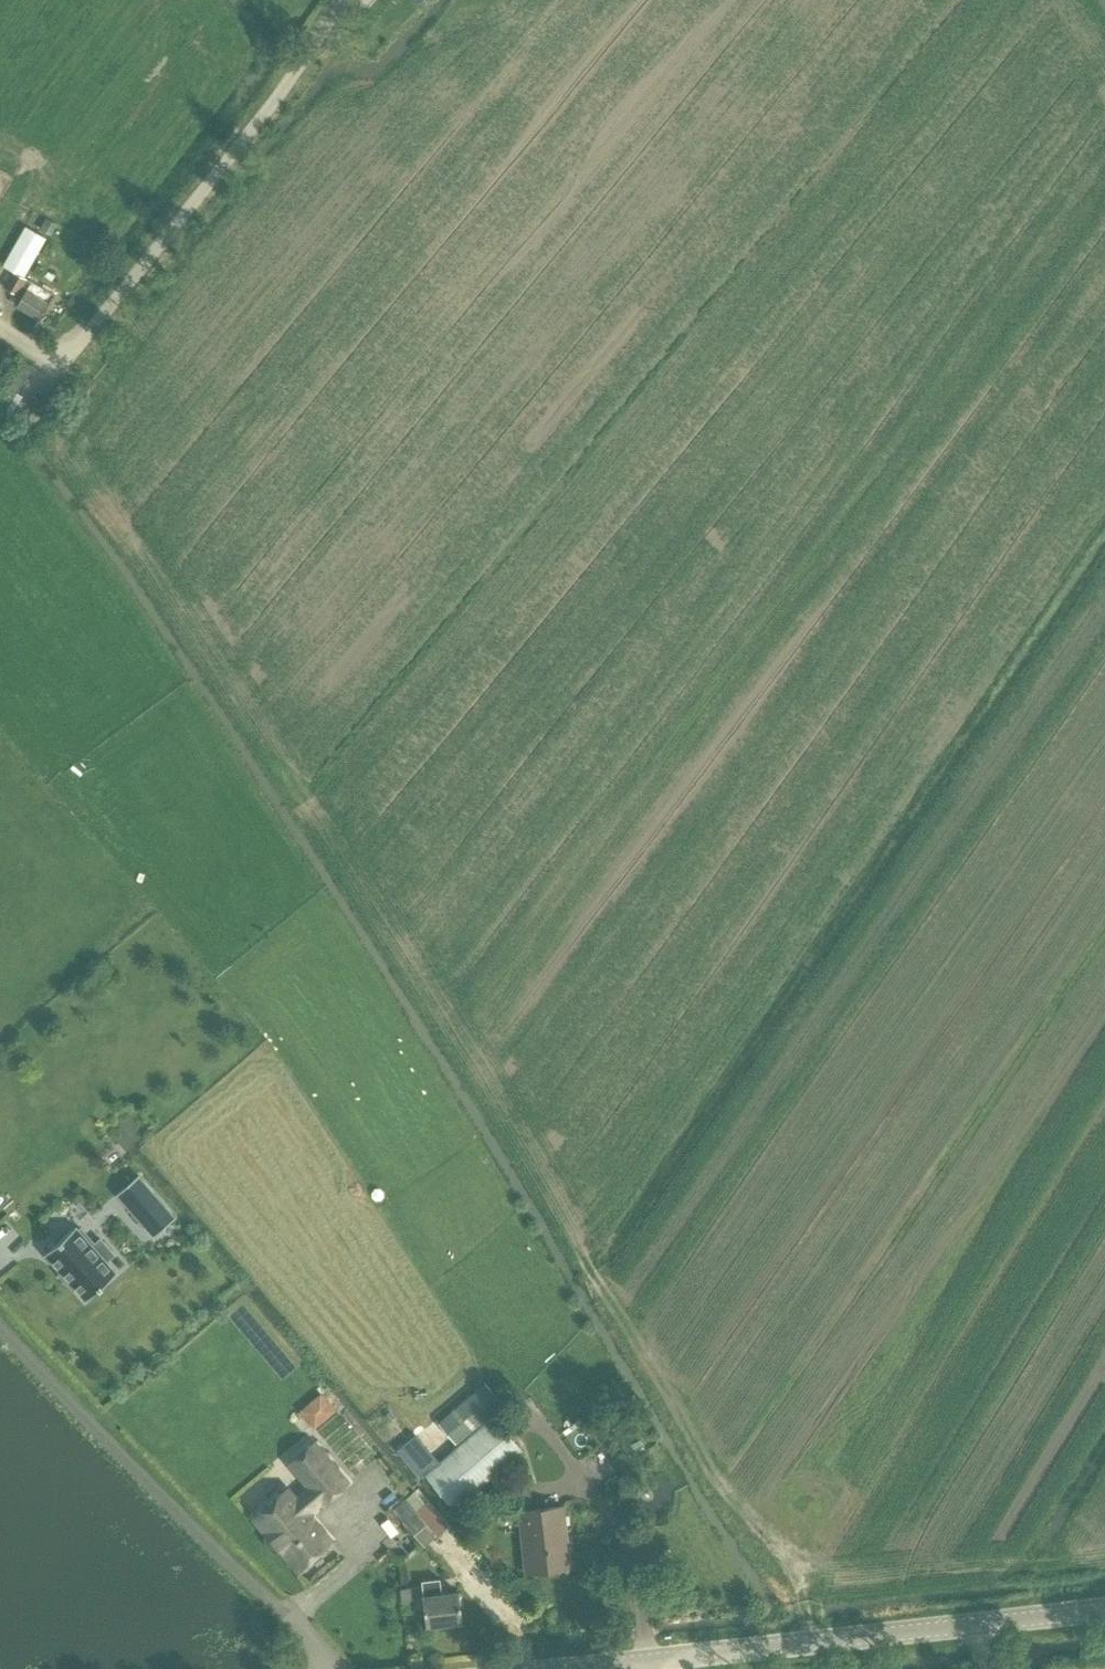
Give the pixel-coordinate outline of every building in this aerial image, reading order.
[(41,226),(52,232),(56,225),(45,219),(41,226)] [(17,306),(39,319),(54,295),(23,276),(45,238),(26,227),(4,265),(14,271),(5,288),(22,297),(17,306)] [(138,1175),(117,1194),(154,1236),(175,1218),(138,1175)] [(106,1261),(114,1254),(100,1239),(92,1246),(76,1227),(45,1254),(86,1300),(116,1273),(106,1261)] [(299,1412),(314,1429),(335,1411),(320,1393),(299,1412)] [(439,1422),(456,1443),(490,1414),(473,1394),(439,1422)] [(425,1475),(454,1509),(522,1451),(493,1417),(425,1475)] [(274,1552),(277,1552),(280,1550),(297,1570),(331,1541),(308,1514),(322,1503),(323,1504),(348,1482),(314,1442),(288,1463),(308,1487),(295,1498),(287,1489),(253,1517),(268,1535),(265,1538),(265,1542),(274,1552)] [(392,1511),(423,1546),(446,1527),(414,1492),(392,1511)] [(519,1511),(526,1572),(570,1567),(563,1506),(519,1511)] [(423,1598),(426,1626),(462,1622),(459,1591),(442,1593),(440,1578),(421,1581),(422,1586),(410,1588),(410,1587),(400,1588),(402,1601),(423,1598)]
